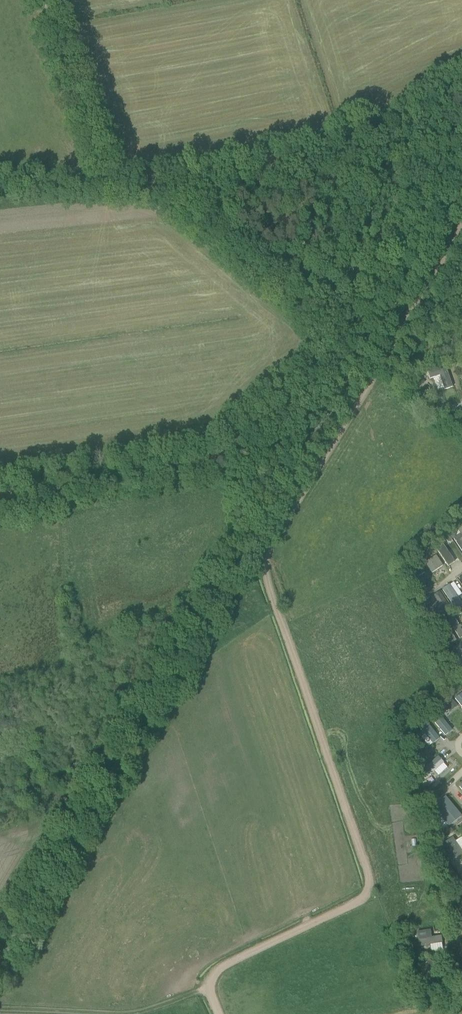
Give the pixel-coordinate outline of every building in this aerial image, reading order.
[(435,377),(437,389),(451,386),(446,365),(428,369),(430,378),(435,377)] [(418,377),(413,383),(419,388),(424,383),(418,377)] [(453,538),(461,552),(461,526),(457,530),(460,534),(453,538)] [(435,555),(424,562),(431,572),(442,565),(435,555)] [(424,573),(421,567),(408,575),(417,590),(423,587),(417,577),(424,573)] [(442,589),(456,608),(461,604),(461,601),(449,583),(442,589)] [(437,603),(425,610),(428,615),(432,621),(450,610),(439,592),(433,595),(437,603)] [(461,637),(461,629),(455,616),(449,619),(459,638),(461,637)] [(438,620),(430,625),(432,629),(441,624),(438,620)] [(445,661),(439,665),(442,670),(448,666),(445,661)] [(452,700),(447,704),(452,710),(457,706),(452,700)] [(422,758),(417,763),(421,767),(426,762),(422,758)] [(429,787),(424,791),(428,795),(433,791),(429,787)] [(440,826),(434,830),(438,836),(444,831),(440,826)] [(452,837),(439,846),(445,854),(449,862),(461,853),(461,852),(452,837)] [(448,867),(437,875),(446,889),(458,880),(448,867)]
